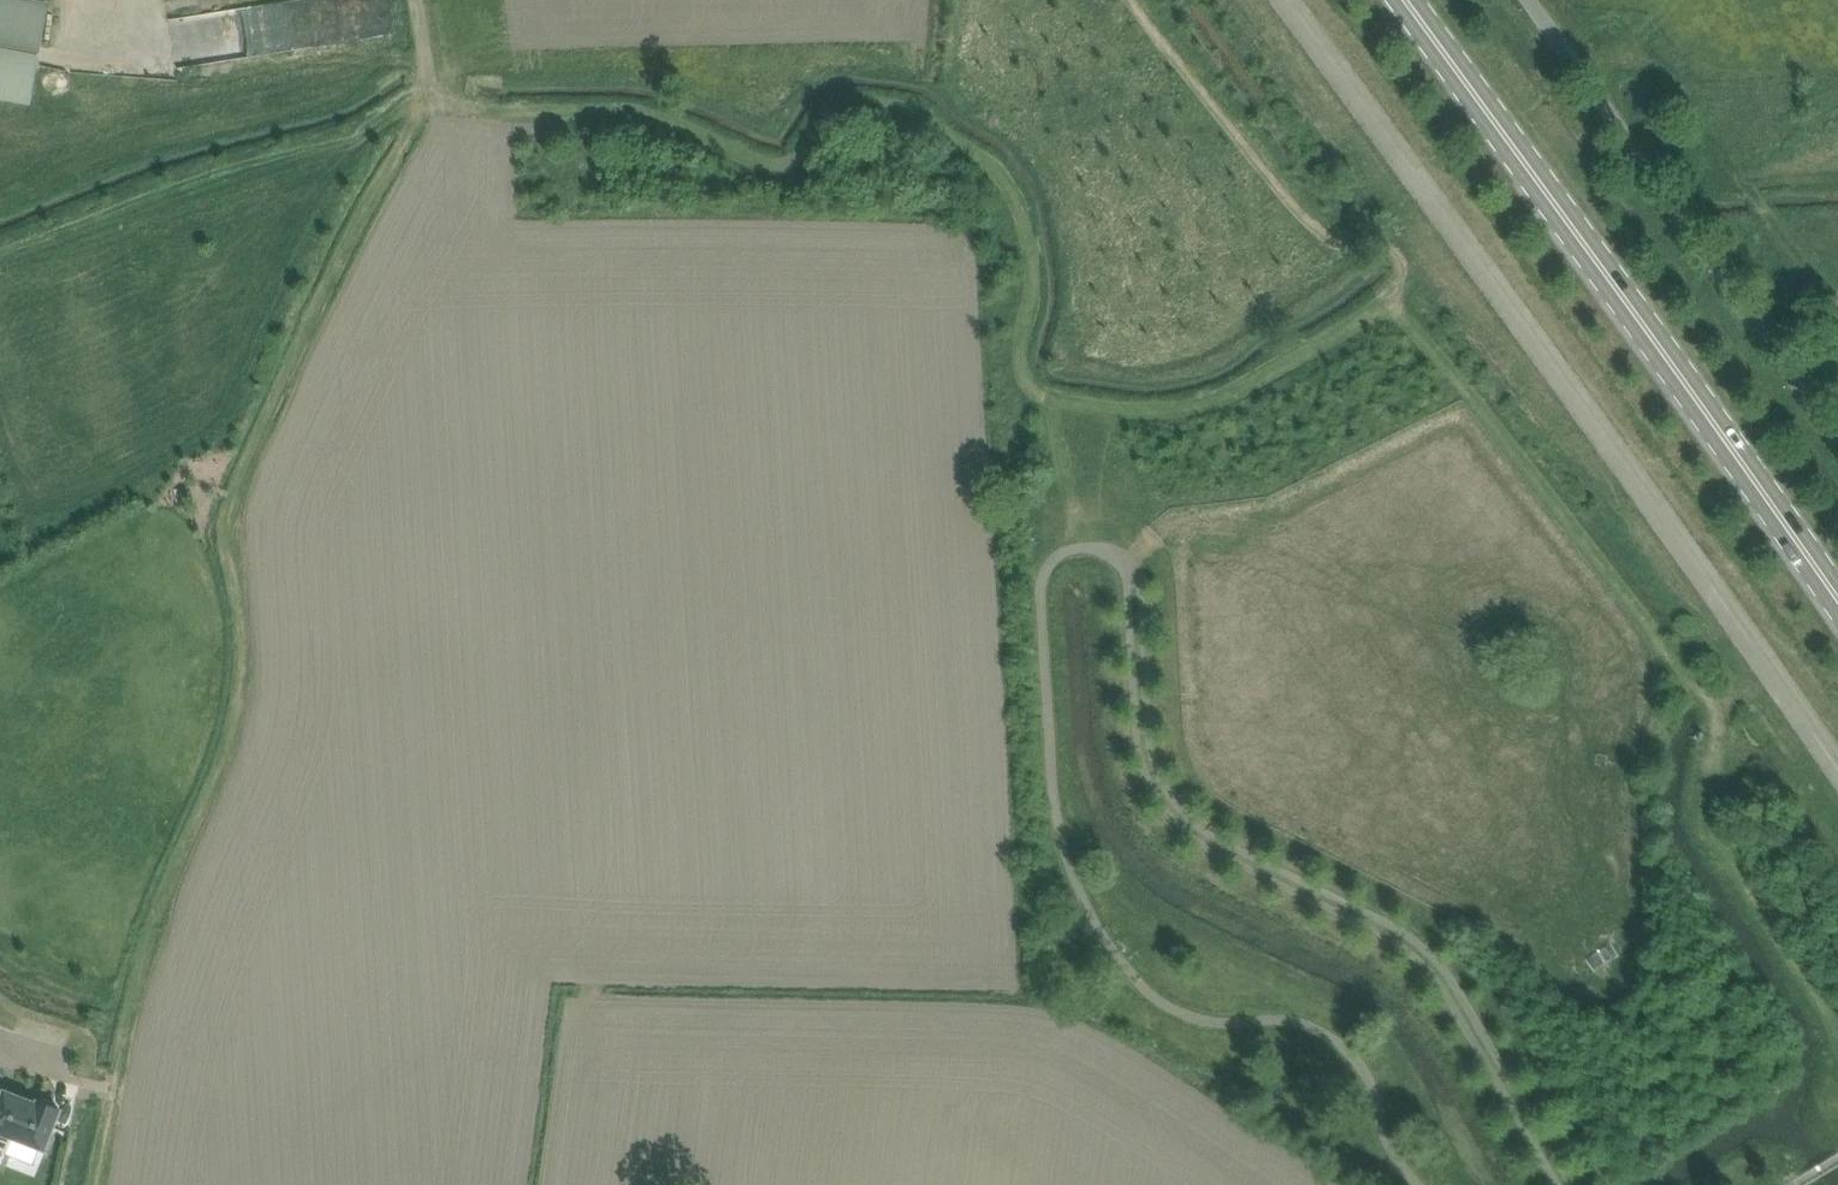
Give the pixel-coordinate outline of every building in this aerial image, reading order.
[(33,98),(38,68),(39,66),(51,1),(44,0),(0,0),(0,92),(33,98)] [(300,6),(197,18),(202,58),(304,46),(300,6)] [(7,1151),(13,1136),(45,1148),(61,1109),(40,1101),(38,1104),(6,1092),(1,1103),(0,1102),(0,1149),(7,1151)]
